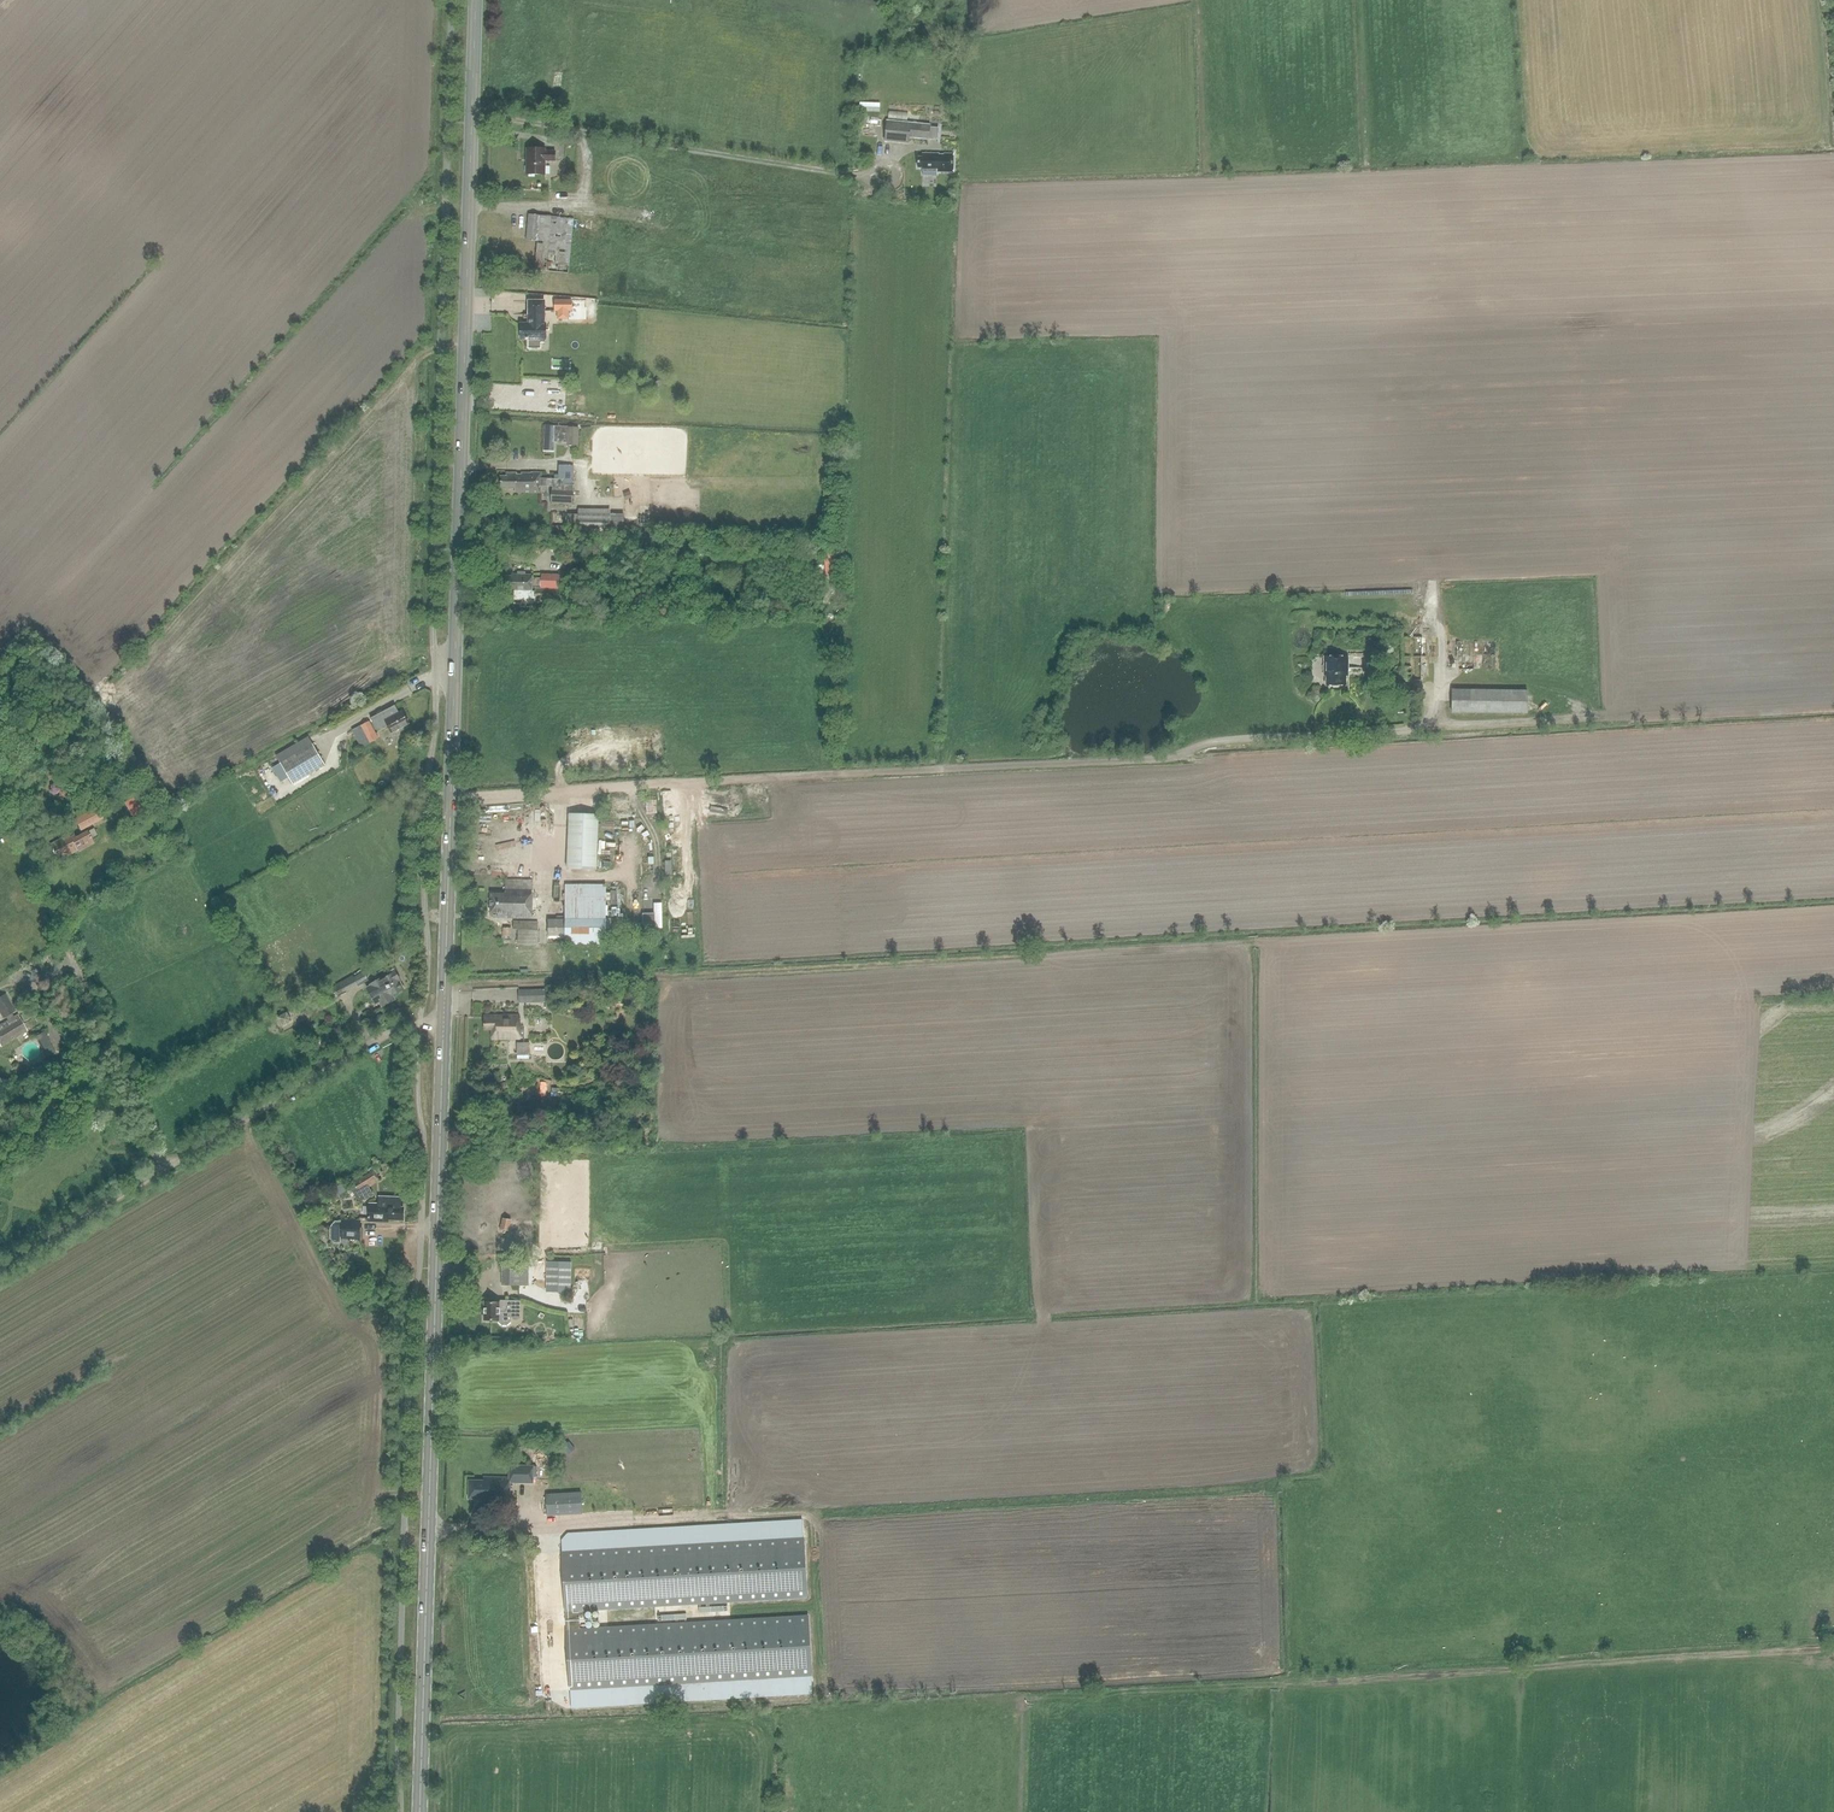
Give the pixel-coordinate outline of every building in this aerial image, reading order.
[(864,101),(864,110),(883,110),(884,101),(864,101)] [(884,141),(908,143),(908,137),(929,139),(930,124),(886,120),(884,141)] [(555,161),(555,151),(546,151),(546,149),(527,148),(526,174),(545,175),(545,161),(555,161)] [(953,172),(953,154),(923,154),(923,157),(918,157),(918,168),(923,168),(923,171),(953,172)] [(573,263),(577,216),(531,213),(529,238),(541,239),(540,261),(573,263)] [(527,300),(527,324),(521,323),(521,339),(546,340),(546,324),(545,324),(545,300),(527,300)] [(545,425),(544,450),(553,450),(553,437),(567,438),(568,426),(545,425)] [(501,488),(515,488),(515,492),(540,492),(540,486),(552,486),(552,490),(551,490),(550,504),(572,504),(573,466),(559,466),(559,478),(541,478),(541,473),(531,473),(506,473),(506,476),(501,476),(501,488)] [(610,509),(578,509),(577,535),(610,535),(610,509)] [(828,559),(829,575),(844,573),(842,557),(828,559)] [(536,576),(533,576),(533,575),(512,575),(512,576),(506,576),(506,589),(514,589),(514,591),(533,592),(533,589),(535,589),(535,601),(564,602),(565,575),(541,574),(541,577),(536,576)] [(1348,671),(1348,657),(1324,657),(1324,676),(1326,676),(1326,686),(1346,686),(1346,671),(1348,671)] [(1528,690),(1451,689),(1451,712),(1527,713),(1528,690)] [(388,726),(391,733),(408,723),(402,711),(397,714),(392,706),(370,718),(377,732),(388,726)] [(366,737),(369,743),(378,738),(368,721),(360,725),(366,737)] [(360,726),(351,730),(361,747),(369,743),(366,737),(360,726)] [(288,778),(292,784),(325,765),(312,744),(272,768),(281,782),(288,778)] [(143,796),(131,803),(140,817),(151,811),(143,796)] [(80,830),(96,822),(90,811),(75,819),(80,830)] [(599,814),(568,813),(566,869),(597,870),(599,814)] [(50,844),(52,847),(51,847),(56,856),(61,853),(63,858),(76,850),(77,852),(93,843),(87,832),(71,840),(68,834),(50,844)] [(606,918),(606,884),(565,884),(565,919),(547,919),(547,936),(565,936),(565,944),(606,945),(606,929),(611,929),(611,918),(606,918)] [(505,890),(505,894),(491,893),(490,913),(498,913),(498,917),(532,918),(532,890),(505,890)] [(667,926),(666,902),(657,902),(657,926),(667,926)] [(538,945),(537,921),(517,921),(517,945),(538,945)] [(357,987),(369,980),(364,971),(352,977),(351,975),(332,986),(337,997),(357,986),(357,987)] [(381,1007),(392,1001),(393,998),(392,995),(403,989),(394,973),(382,979),(382,980),(373,985),(372,983),(368,985),(369,985),(364,988),(375,1006),(379,1004),(381,1007)] [(479,987),(478,995),(491,996),(492,989),(479,987)] [(519,1003),(533,1002),(546,1002),(546,989),(518,990),(519,1003)] [(5,994),(0,997),(0,1014),(2,1018),(5,1017),(7,1021),(0,1025),(0,1047),(22,1034),(20,1030),(24,1028),(17,1015),(13,1017),(10,1013),(14,1011),(5,994)] [(287,1011),(277,1016),(282,1026),(292,1021),(287,1011)] [(491,1039),(520,1038),(519,1015),(498,1015),(498,1018),(485,1019),(485,1029),(491,1029),(491,1039)] [(38,1042),(40,1041),(47,1038),(43,1031),(35,1036),(38,1042)] [(520,1041),(521,1053),(534,1053),(534,1041),(520,1041)] [(51,1047),(44,1051),(43,1051),(46,1058),(55,1053),(51,1047)] [(374,1193),(368,1185),(379,1179),(374,1170),(363,1177),(362,1176),(354,1181),(356,1183),(349,1187),(355,1196),(357,1198),(361,1200),(364,1200),(374,1193)] [(403,1219),(404,1208),(399,1208),(400,1197),(381,1197),(379,1199),(379,1204),(369,1203),(368,1221),(388,1222),(388,1218),(403,1219)] [(509,1231),(511,1219),(501,1218),(499,1230),(509,1231)] [(342,1219),(342,1221),(335,1221),(330,1227),(330,1238),(334,1243),(341,1243),(341,1239),(359,1239),(360,1220),(342,1219)] [(501,1264),(501,1285),(539,1286),(539,1265),(537,1265),(537,1256),(532,1256),(532,1265),(501,1264)] [(507,1302),(485,1302),(484,1320),(499,1321),(502,1325),(507,1325),(510,1322),(511,1317),(520,1317),(521,1301),(507,1301),(507,1302)] [(533,1483),(533,1466),(509,1465),(509,1478),(483,1477),(483,1480),(469,1480),(468,1499),(483,1499),(482,1502),(509,1503),(510,1482),(533,1483)] [(700,1508),(699,1486),(567,1492),(567,1487),(546,1488),(547,1516),(700,1508)] [(803,1538),(562,1552),(570,1689),(811,1675),(808,1616),(579,1629),(578,1611),(807,1597),(803,1538)]
